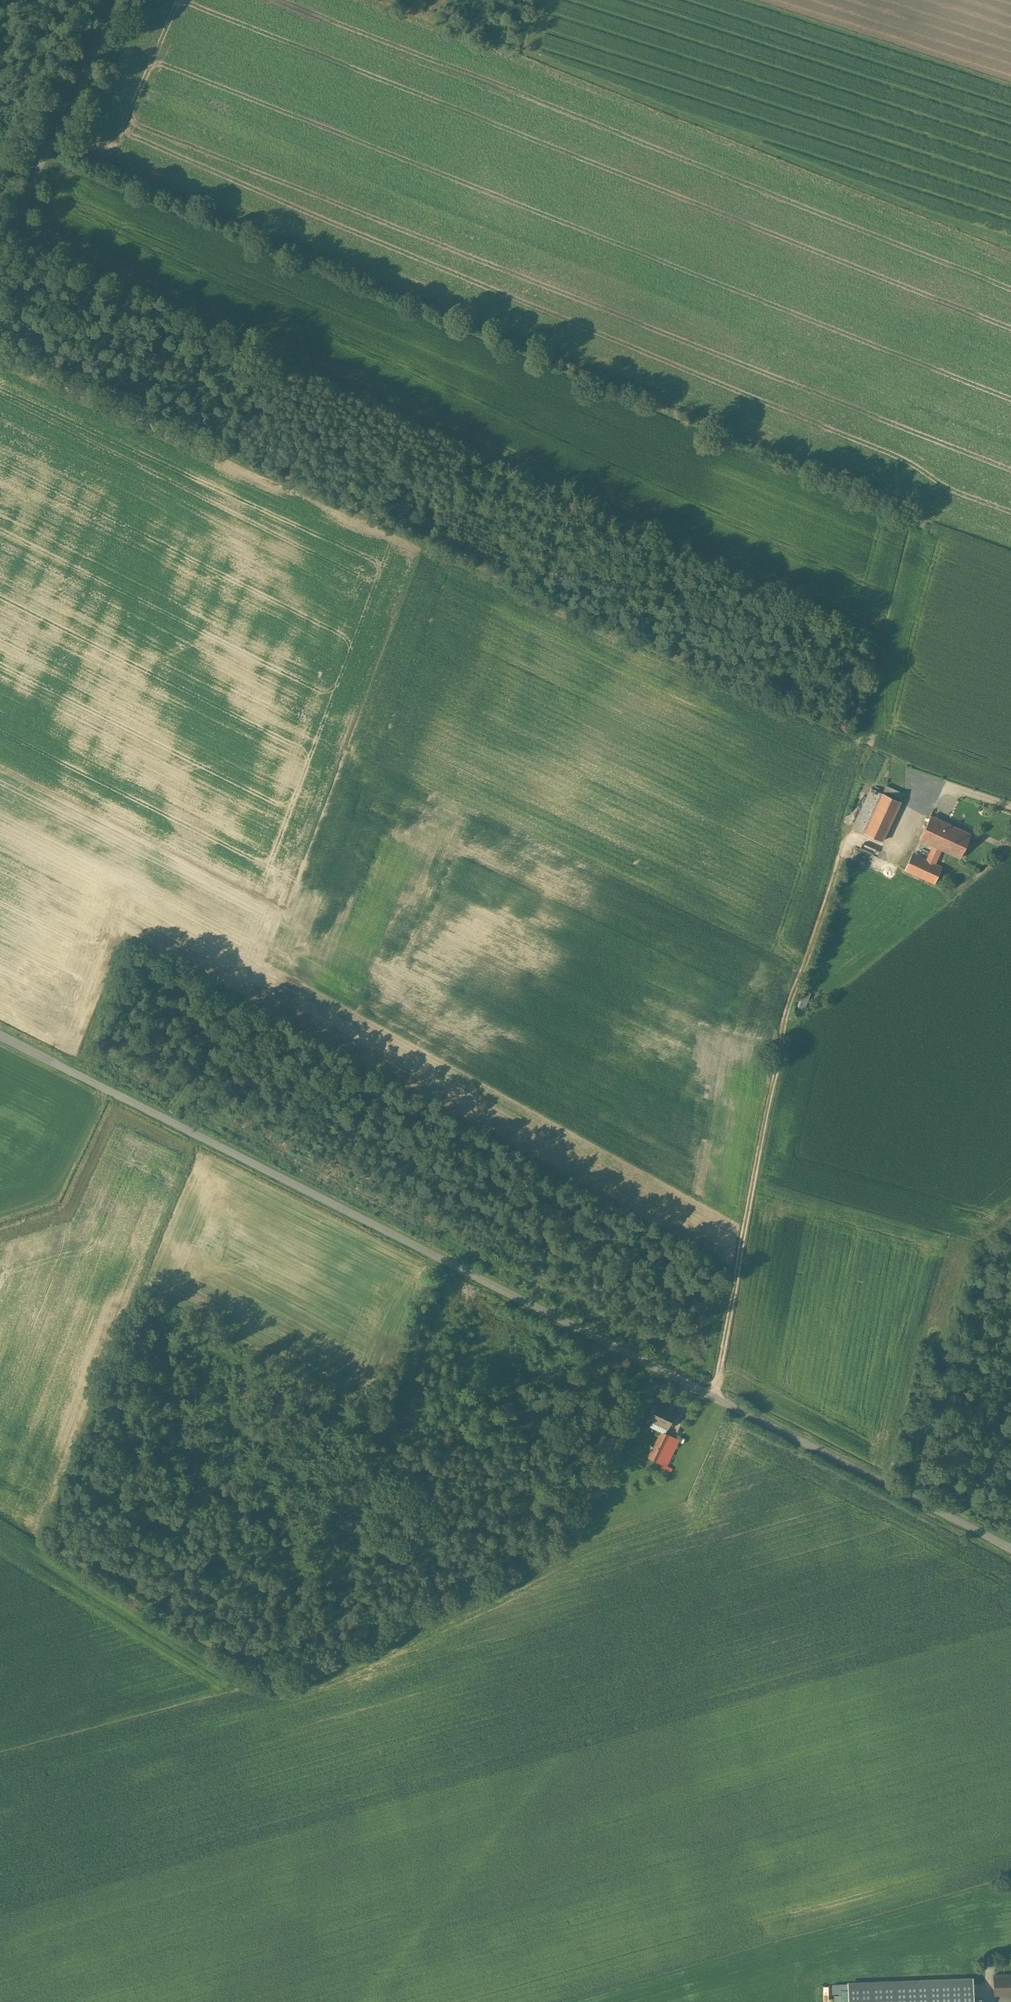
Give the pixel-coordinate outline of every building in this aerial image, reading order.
[(882,793),(900,801),(904,794),(886,785),(882,793)] [(852,827),(882,841),(900,801),(882,793),(871,788),(852,827)] [(920,839),(934,846),(941,849),(960,858),(971,834),(931,816),(920,839)] [(927,860),(912,854),(905,870),(934,883),(942,867),(935,864),(941,849),(934,846),(927,860)] [(804,1008),(810,994),(803,991),(797,1006),(804,1008)] [(675,1412),(657,1403),(650,1419),(667,1427),(675,1412)] [(670,1435),(661,1431),(649,1458),(661,1463),(667,1450),(664,1448),(670,1435)] [(993,1974),(994,1994),(1010,1993),(1010,1974),(993,1974)] [(848,1984),(849,2001),(972,2001),(972,1979),(848,1984)]
